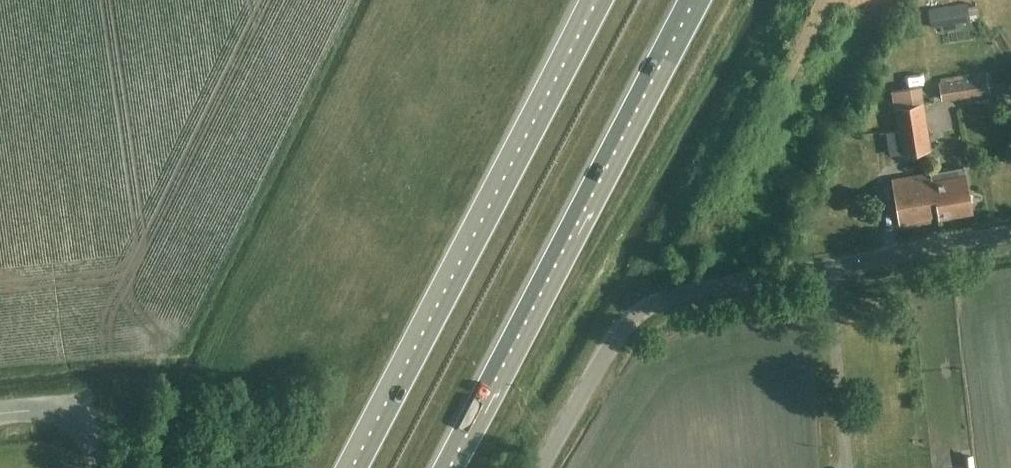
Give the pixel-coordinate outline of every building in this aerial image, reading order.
[(968,1),(929,8),(932,27),(971,21),(971,18),(980,17),(978,5),(969,6),(968,1)] [(937,81),(941,100),(990,92),(986,74),(937,81)] [(899,130),(927,126),(921,85),(893,89),(899,130)] [(903,154),(931,149),(927,126),(899,130),(903,154)] [(965,172),(933,179),(939,214),(939,217),(973,212),(965,172)] [(933,179),(932,173),(892,179),(900,224),(932,219),(932,215),(939,214),(933,179)]
